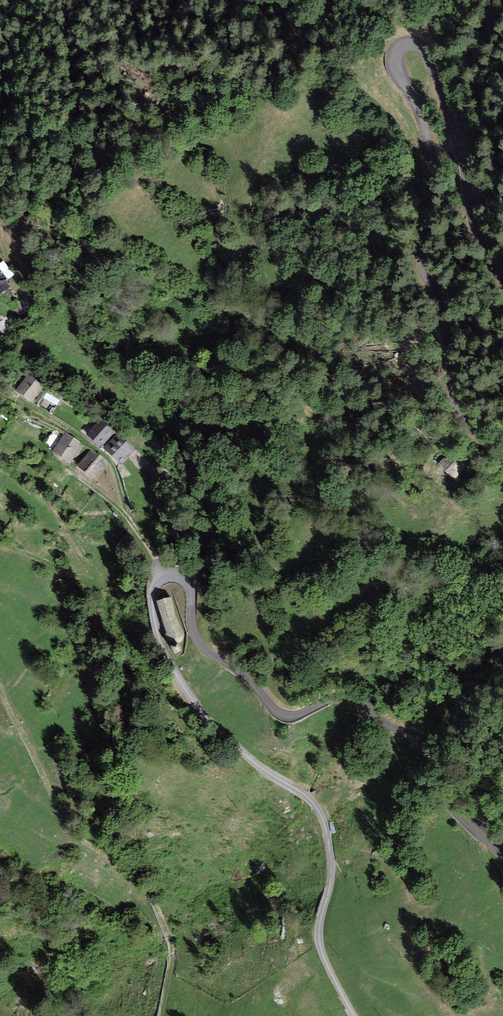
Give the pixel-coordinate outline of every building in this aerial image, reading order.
[(9,287),(6,283),(9,281),(0,269),(0,294),(9,287)] [(28,374),(15,390),(32,403),(44,387),(28,374)] [(99,420),(88,435),(103,447),(114,432),(99,420)] [(65,432),(53,452),(71,463),(84,443),(65,432)] [(134,453),(116,439),(106,452),(124,466),(134,453)] [(108,464),(91,450),(77,467),(94,481),(108,464)] [(171,597),(156,601),(166,633),(164,634),(171,645),(170,646),(175,654),(182,650),(178,643),(181,642),(183,640),(183,638),(183,636),(184,635),(175,615),(171,597)]
